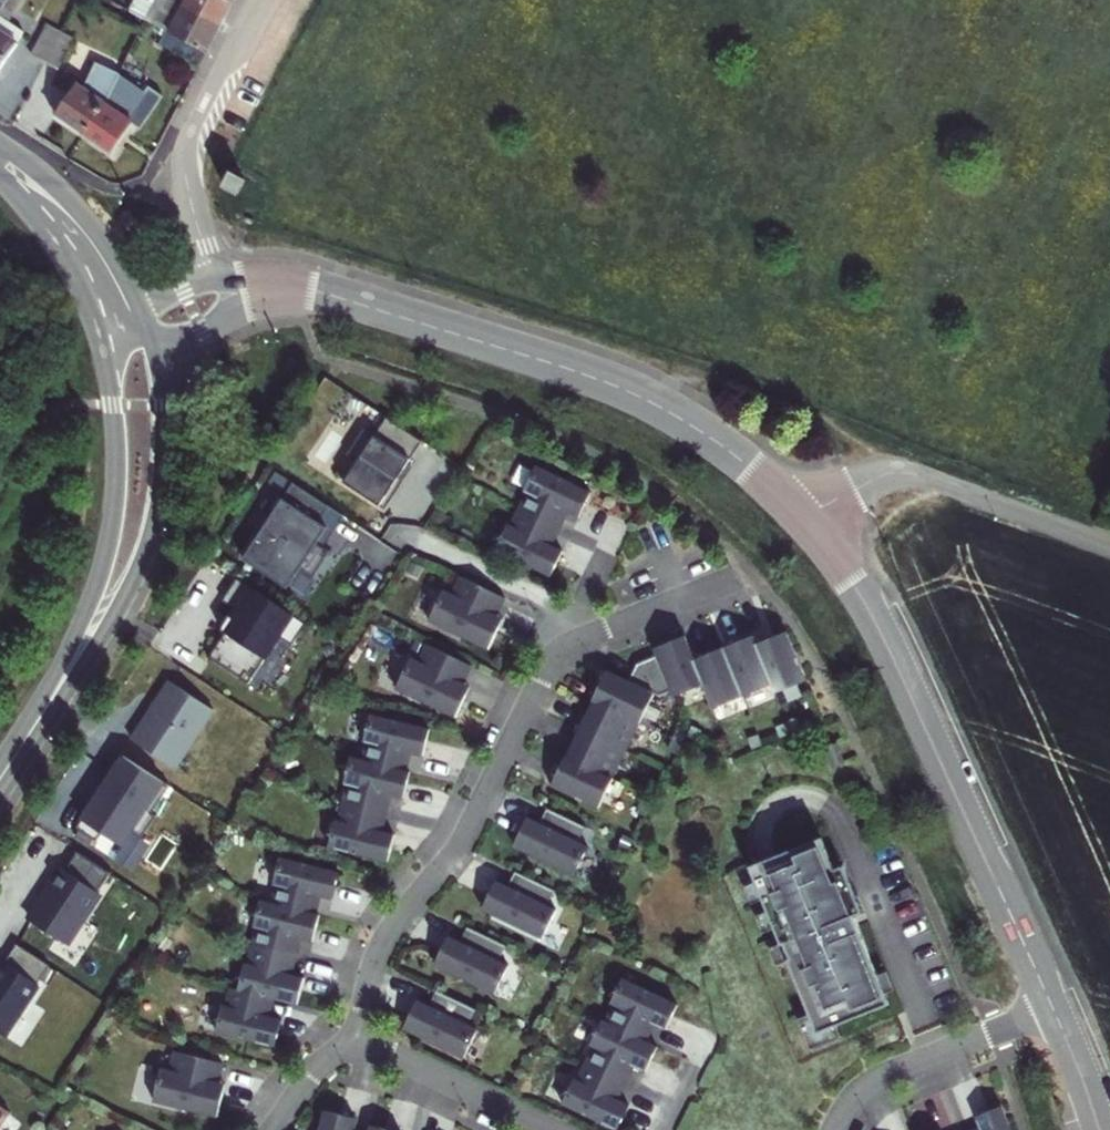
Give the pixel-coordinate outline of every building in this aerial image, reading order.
[(171,31),(200,46),(214,19),(177,0),(147,0),(139,15),(171,31)] [(214,19),(225,0),(177,0),(214,19)] [(0,3),(0,55),(12,36),(10,34),(19,20),(4,11),(7,7),(0,3)] [(171,31),(164,44),(193,59),(200,46),(171,31)] [(34,34),(22,58),(34,64),(46,40),(34,34)] [(61,47),(46,40),(34,64),(49,72),(61,47)] [(66,87),(42,119),(72,139),(107,79),(86,68),(73,91),(66,87)] [(107,79),(72,139),(100,158),(123,125),(118,122),(136,89),(121,81),(123,78),(111,72),(107,79)] [(136,89),(118,122),(123,125),(129,128),(149,90),(138,84),(136,89)] [(245,182),(229,175),(221,191),(237,199),(245,182)] [(353,458),(362,464),(349,485),(391,510),(408,483),(404,480),(426,443),(392,422),(381,441),(368,433),(353,458)] [(540,499),(532,516),(571,536),(580,518),(591,524),(603,501),(549,473),(536,497),(540,499)] [(287,586),(301,568),(313,577),(332,549),(324,544),(344,513),(293,480),(244,558),(287,586)] [(564,553),(573,537),(571,536),(532,516),(523,534),(521,533),(509,558),(564,583),(575,558),(564,553)] [(467,579),(458,598),(450,594),(435,625),(495,652),(509,622),(497,616),(506,597),(467,579)] [(255,678),(281,637),(294,645),(308,623),(239,580),(225,601),(238,609),(234,616),(230,614),(224,624),(229,627),(213,652),(255,678)] [(614,674),(557,791),(604,814),(661,697),(667,700),(675,697),(679,705),(709,693),(718,716),(777,693),(780,701),(815,687),(793,633),(762,645),(759,638),(699,661),(690,640),(662,651),(662,658),(643,668),(635,684),(614,674)] [(433,649),(426,666),(414,661),(400,692),(460,720),(475,688),(465,684),(472,667),(433,649)] [(178,766),(216,711),(172,681),(134,736),(178,766)] [(374,716),(368,743),(372,744),(368,762),(410,771),(413,756),(427,760),(434,730),(374,716)] [(841,747),(830,751),(838,771),(848,767),(841,747)] [(161,816),(156,812),(174,787),(125,752),(111,770),(117,772),(78,826),(101,842),(106,835),(123,847),(133,833),(144,840),(161,816)] [(405,800),(411,775),(354,760),(348,785),(352,786),(347,805),(393,816),(397,798),(405,800)] [(389,832),(393,816),(347,805),(343,824),(339,824),(333,851),(392,865),(399,835),(389,832)] [(532,823),(519,852),(579,879),(591,853),(581,848),(590,829),(551,812),(544,828),(532,823)] [(850,867),(840,870),(829,843),(757,871),(823,1035),(894,1007),(853,904),(863,900),(850,867)] [(36,920),(69,942),(114,875),(85,855),(73,873),(63,867),(49,887),(55,891),(36,920)] [(320,915),(325,898),(336,901),(343,874),(286,858),(278,886),(282,887),(278,903),(320,915)] [(503,886),(490,915),(551,942),(562,916),(552,912),(561,892),(522,875),(515,891),(503,886)] [(324,917),(265,901),(257,928),(262,929),(257,945),(300,957),(305,939),(317,942),(324,917)] [(455,940),(441,970),(502,997),(513,971),(503,966),(512,947),(474,930),(466,946),(455,940)] [(11,963),(5,959),(0,967),(0,1027),(10,1033),(53,966),(22,946),(11,963)] [(300,959),(257,948),(253,965),(249,965),(243,990),(278,999),(300,1005),(306,981),(295,978),(300,959)] [(680,1010),(605,977),(587,1015),(651,1045),(659,1027),(670,1032),(680,1010)] [(278,999),(235,989),(230,1008),(226,1007),(220,1033),(278,1047),(284,1023),(273,1020),(278,999)] [(423,1002),(410,1031),(470,1058),(482,1033),(471,1028),(480,1009),(442,991),(434,1007),(423,1002)] [(661,1049),(587,1015),(567,1055),(630,1084),(636,1069),(649,1075),(661,1049)] [(164,1069),(156,1104),(219,1117),(225,1087),(218,1083),(223,1061),(177,1051),(173,1071),(164,1069)] [(567,1055),(547,1098),(617,1129),(620,1129),(630,1109),(620,1105),(630,1084),(567,1055)] [(11,1112),(0,1103),(0,1127),(11,1112)] [(979,1129),(1014,1129),(1004,1106),(974,1118),(979,1129)] [(358,1121),(328,1114),(324,1129),(356,1129),(358,1121)]
